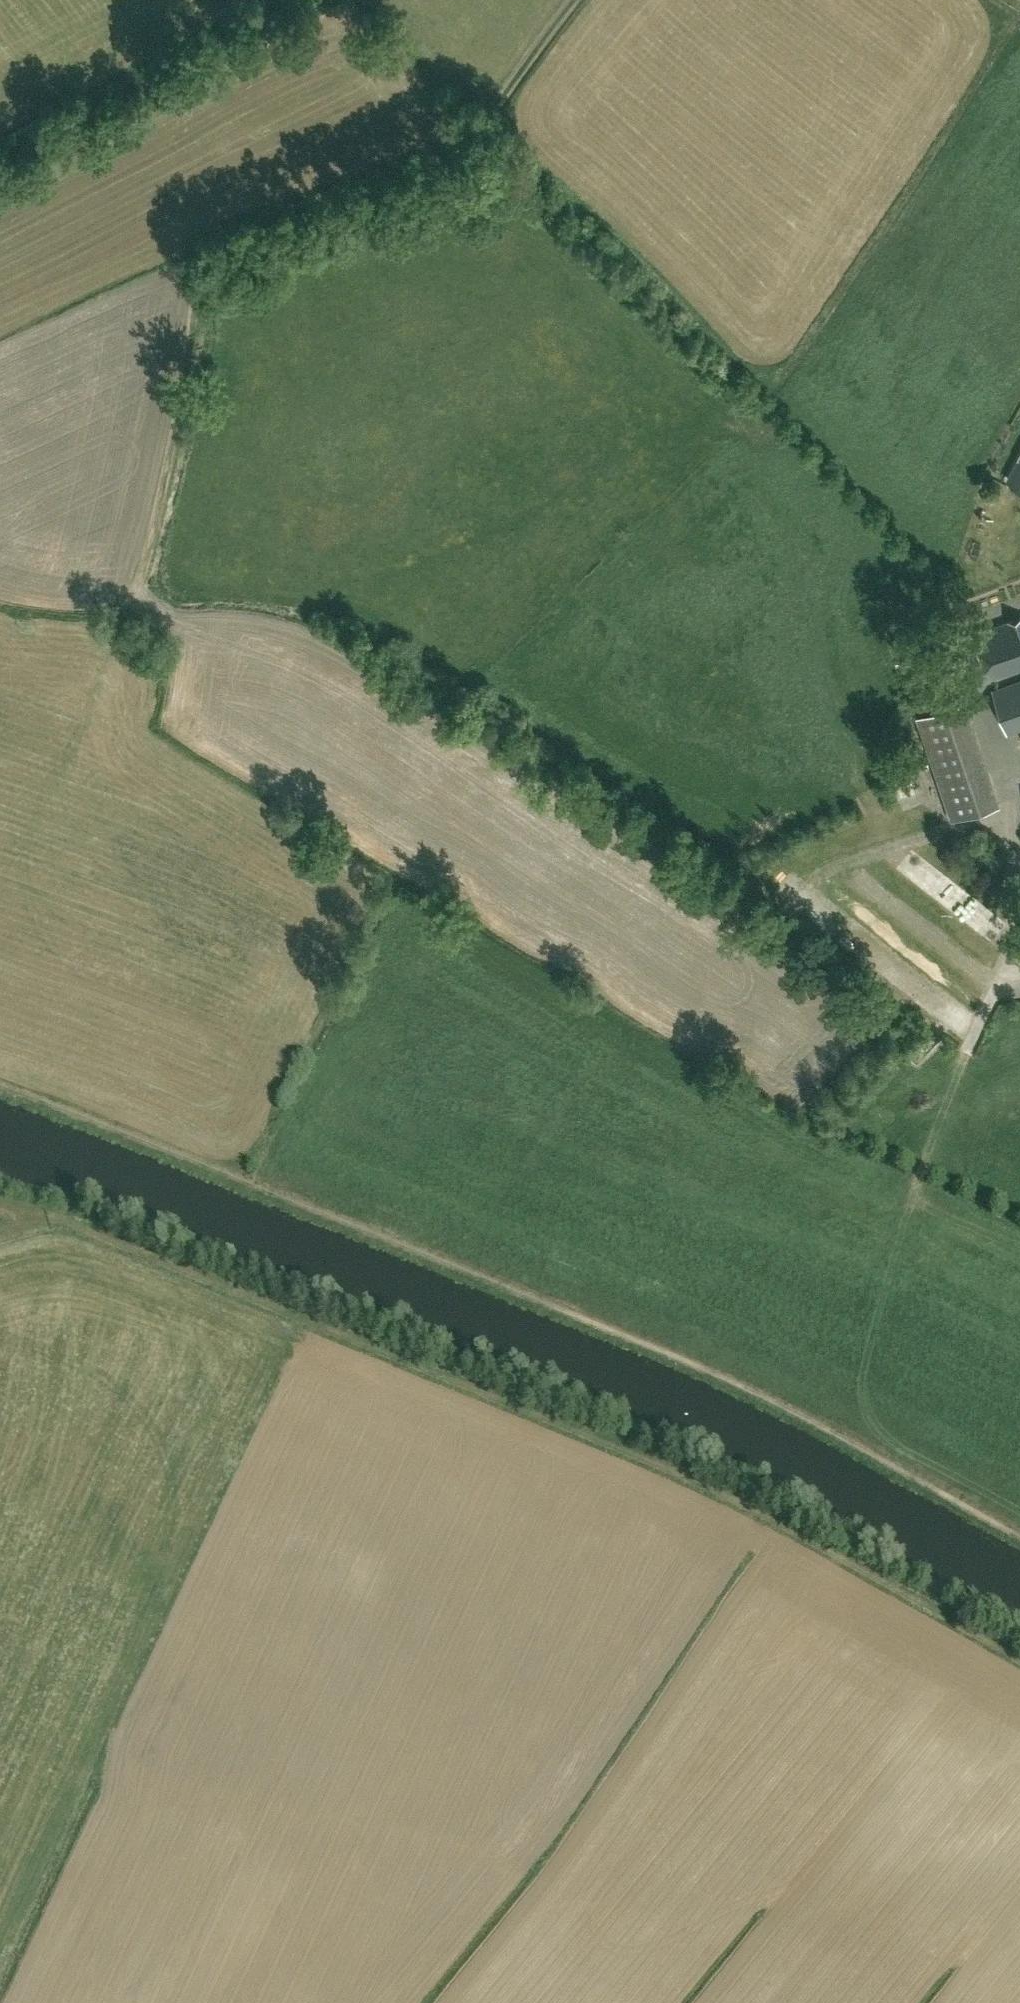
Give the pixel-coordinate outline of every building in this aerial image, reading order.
[(1008,478),(1019,484),(1019,458),(1019,457),(1008,478)] [(989,679),(1019,669),(1019,615),(974,632),(989,679)] [(1005,733),(1019,728),(1019,682),(991,693),(1005,733)] [(950,820),(1000,804),(965,699),(916,716),(950,820)] [(958,913),(984,933),(998,914),(972,895),(958,913)]
